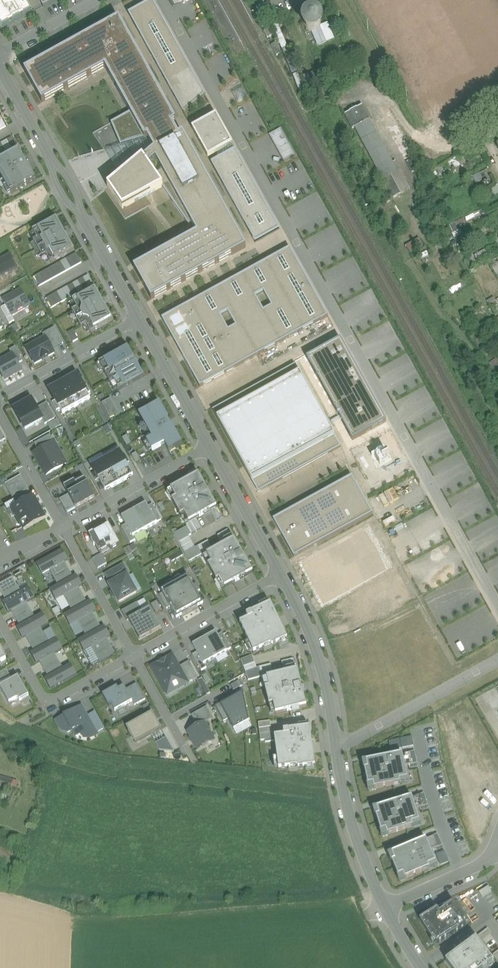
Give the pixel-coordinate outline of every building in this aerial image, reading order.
[(2,30),(32,14),(27,5),(28,4),(25,0),(0,0),(0,26),(2,30)] [(151,2),(129,15),(184,113),(205,96),(151,2)] [(305,21),(304,23),(304,25),(305,27),(305,28),(306,29),(307,30),(307,31),(309,31),(311,32),(312,32),(314,32),(316,38),(315,38),(318,46),(326,43),(324,39),(320,28),(320,27),(321,25),(321,23),(320,21),(319,19),(317,17),(315,16),(313,16),(310,16),(308,17),(306,18),(305,21)] [(119,19),(24,72),(42,104),(105,69),(130,114),(111,124),(121,146),(148,139),(151,145),(154,151),(144,160),(143,158),(106,189),(124,210),(162,188),(189,227),(133,269),(152,301),(246,248),(119,19)] [(320,28),(324,39),(332,36),(327,25),(320,28)] [(273,36),(270,29),(264,32),(268,39),(273,36)] [(277,43),(272,46),(277,56),(282,54),(277,43)] [(349,51),(340,55),(344,64),(353,59),(349,51)] [(353,59),(344,64),(346,68),(355,63),(353,59)] [(243,88),(232,93),(238,104),(248,98),(243,88)] [(362,106),(357,109),(357,108),(350,112),(346,115),(353,129),(355,128),(370,120),(362,106)] [(389,109),(381,114),(404,158),(410,150),(389,109)] [(216,116),(193,129),(208,158),(233,145),(216,116)] [(393,164),(370,120),(355,128),(383,180),(399,171),(395,163),(393,164)] [(272,141),(283,135),(280,129),(269,135),(272,141)] [(286,140),(283,135),(272,141),(275,146),(286,140)] [(0,145),(0,158),(18,148),(12,138),(0,145)] [(289,145),(286,140),(275,146),(278,151),(289,145)] [(292,150),(289,145),(278,151),(281,156),(292,150)] [(236,150),(211,164),(251,234),(275,221),(236,150)] [(295,156),(292,150),(281,156),(284,162),(295,156)] [(414,158),(410,150),(404,158),(406,163),(414,158)] [(11,194),(36,181),(19,151),(0,162),(0,174),(11,194)] [(414,158),(406,163),(409,168),(419,162),(416,157),(414,158)] [(419,162),(409,168),(412,173),(421,168),(419,162)] [(383,180),(381,181),(391,200),(409,190),(399,171),(383,180)] [(57,219),(33,232),(38,241),(34,243),(42,258),(46,256),(51,264),(75,251),(57,219)] [(418,241),(405,248),(409,255),(422,248),(418,241)] [(290,248),(161,320),(200,388),(328,317),(290,248)] [(76,254),(35,277),(40,287),(82,264),(76,254)] [(17,269),(9,255),(0,260),(0,278),(17,269)] [(90,276),(47,300),(53,310),(95,286),(90,276)] [(112,321),(93,288),(69,301),(74,311),(70,313),(79,328),(82,326),(87,335),(112,321)] [(21,291),(3,301),(6,306),(12,317),(30,307),(21,291)] [(12,317),(6,306),(1,309),(9,325),(15,322),(12,317)] [(46,340),(51,350),(63,344),(54,328),(43,335),(46,340)] [(73,331),(68,334),(73,344),(78,341),(73,331)] [(46,340),(26,350),(34,365),(54,355),(51,350),(46,340)] [(146,381),(126,344),(93,362),(106,386),(111,383),(118,396),(146,381)] [(10,351),(12,356),(18,365),(23,362),(15,348),(10,351)] [(0,362),(0,372),(5,381),(22,372),(18,365),(12,356),(0,362)] [(295,365),(213,411),(258,494),(341,447),(295,365)] [(76,378),(62,386),(75,410),(89,402),(76,378)] [(75,410),(62,386),(48,393),(61,417),(75,410)] [(111,399),(102,404),(110,418),(119,414),(111,399)] [(30,402),(10,413),(22,434),(42,424),(35,411),(30,402)] [(47,405),(35,411),(42,424),(44,427),(55,421),(47,405)] [(180,447),(158,405),(135,418),(149,443),(143,445),(148,455),(162,447),(166,455),(180,447)] [(50,436),(35,444),(39,451),(54,443),(50,436)] [(127,436),(122,439),(126,447),(131,445),(127,436)] [(54,443),(39,451),(34,454),(47,476),(67,465),(54,443)] [(105,459),(119,485),(133,478),(126,465),(122,458),(118,452),(105,459)] [(137,454),(132,456),(136,464),(141,462),(137,454)] [(105,493),(119,485),(105,459),(90,467),(94,474),(98,481),(105,493)] [(199,475),(171,491),(176,499),(172,501),(180,517),(184,514),(189,524),(196,520),(211,512),(216,509),(217,508),(199,475)] [(14,508),(31,498),(19,477),(2,485),(11,503),(14,508)] [(64,488),(76,509),(95,499),(84,477),(64,488)] [(352,477),(273,520),(294,558),(373,514),(352,477)] [(69,497),(60,501),(68,514),(76,509),(69,497)] [(20,535),(44,522),(31,498),(14,508),(7,512),(12,520),(20,535)] [(14,508),(11,503),(1,509),(9,522),(12,520),(7,512),(14,508)] [(134,511),(145,531),(157,525),(157,524),(148,508),(146,504),(134,511)] [(153,505),(148,508),(157,524),(161,521),(153,505)] [(221,519),(216,509),(211,512),(216,522),(221,519)] [(134,538),(145,531),(134,511),(122,518),(126,526),(133,538),(134,538)] [(192,535),(202,530),(196,520),(189,524),(186,526),(187,528),(192,535)] [(109,525),(89,536),(92,541),(91,542),(94,547),(95,546),(99,554),(110,548),(111,550),(120,545),(109,525)] [(133,538),(126,526),(122,528),(130,544),(136,541),(134,538),(133,538)] [(189,537),(192,535),(187,528),(174,535),(179,544),(190,538),(189,537)] [(228,531),(218,537),(223,546),(233,541),(228,531)] [(190,538),(179,544),(185,554),(195,548),(190,538)] [(225,589),(253,573),(235,540),(233,541),(223,546),(214,552),(207,555),(212,564),(208,567),(216,582),(220,580),(225,589)] [(208,542),(198,547),(202,555),(203,557),(207,555),(214,552),(208,542)] [(195,548),(185,554),(189,562),(202,555),(198,547),(196,549),(195,548)] [(69,562),(62,551),(35,567),(41,578),(49,573),(64,565),(69,562)] [(101,555),(93,560),(98,570),(107,565),(101,555)] [(49,573),(53,580),(68,571),(64,565),(49,573)] [(106,575),(111,585),(127,576),(127,577),(129,576),(123,566),(106,575)] [(53,580),(57,587),(72,578),(68,571),(53,580)] [(16,578),(22,590),(26,588),(20,576),(16,578)] [(82,587),(76,576),(72,578),(57,587),(49,591),(55,602),(63,598),(78,589),(82,587)] [(111,585),(109,586),(112,591),(116,597),(119,603),(137,593),(127,577),(127,576),(111,585)] [(190,613),(204,605),(188,577),(174,584),(190,613)] [(1,594),(16,586),(12,578),(0,584),(0,593),(1,594)] [(177,620),(190,613),(174,584),(161,592),(162,594),(170,608),(177,620)] [(1,594),(5,602),(21,593),(16,586),(1,594)] [(26,604),(34,599),(29,589),(21,593),(5,602),(2,604),(7,614),(11,612),(26,604)] [(63,598),(67,605),(82,596),(78,589),(63,598)] [(170,608),(162,594),(159,596),(167,610),(170,608)] [(67,605),(71,612),(86,604),(82,596),(67,605)] [(96,612),(90,602),(86,604),(71,612),(63,617),(69,628),(77,623),(92,615),(96,612)] [(129,621),(129,620),(142,613),(138,603),(122,612),(127,622),(129,621)] [(11,612),(15,620),(31,612),(26,604),(11,612)] [(271,604),(246,616),(248,620),(240,624),(254,654),(271,646),(272,648),(288,640),(271,604)] [(142,613),(129,620),(129,621),(140,640),(161,629),(150,608),(142,613)] [(15,620),(19,628),(35,619),(31,612),(15,620)] [(41,630),(49,625),(43,615),(35,619),(19,628),(16,630),(22,640),(26,638),(41,630)] [(77,623),(81,631),(96,622),(92,615),(77,623)] [(81,631),(86,638),(101,630),(96,622),(81,631)] [(110,638),(104,627),(101,630),(86,638),(78,643),(83,653),(92,648),(107,640),(110,638)] [(48,639),(57,637),(55,629),(46,631),(48,639)] [(26,638),(30,645),(45,637),(41,630),(26,638)] [(217,633),(205,640),(216,659),(227,653),(227,652),(218,636),(217,633)] [(222,634),(218,636),(227,652),(231,649),(222,634)] [(30,645),(34,653),(49,644),(45,637),(30,645)] [(62,650),(57,640),(49,644),(34,653),(30,655),(36,665),(40,663),(54,655),(62,650)] [(107,640),(92,648),(96,656),(111,647),(107,640)] [(205,640),(193,646),(196,654),(203,666),(205,665),(216,659),(205,640)] [(111,647),(96,656),(100,663),(115,654),(111,647)] [(196,654),(193,656),(201,671),(207,668),(205,665),(203,666),(196,654)] [(40,663),(44,670),(58,662),(54,655),(40,663)] [(173,657),(152,668),(167,695),(188,684),(179,668),(173,657)] [(252,657),(241,661),(244,668),(255,664),(252,657)] [(282,663),(285,674),(296,671),(293,660),(282,663)] [(44,670),(48,677),(62,669),(58,662),(44,670)] [(189,662),(179,668),(188,684),(198,678),(189,662)] [(257,669),(255,664),(244,668),(248,681),(262,677),(262,679),(267,678),(274,676),(271,665),(257,669)] [(76,676),(70,665),(62,669),(48,677),(44,679),(50,690),(76,676)] [(0,673),(0,683),(11,677),(6,670),(0,673)] [(274,676),(267,678),(269,688),(265,689),(269,706),(273,705),(276,715),(307,707),(298,671),(296,671),(285,674),(274,676)] [(18,677),(0,686),(9,703),(18,698),(20,701),(29,696),(18,677)] [(126,690),(133,702),(135,706),(145,700),(137,684),(126,690)] [(117,687),(103,695),(109,707),(112,705),(115,712),(133,702),(126,690),(124,687),(119,690),(117,687)] [(221,705),(220,706),(228,720),(234,730),(236,729),(236,730),(249,722),(243,693),(221,705)] [(224,722),(228,720),(220,706),(221,705),(220,704),(215,707),(224,722)] [(82,707),(56,721),(61,730),(68,733),(73,731),(76,736),(81,733),(83,736),(83,735),(94,730),(88,718),(82,707)] [(192,716),(198,727),(204,723),(214,718),(208,707),(192,716)] [(162,730),(152,713),(126,728),(136,745),(162,730)] [(95,714),(88,718),(94,730),(96,733),(103,729),(95,714)] [(275,742),(274,737),(274,733),(272,734),(270,722),(258,723),(261,741),(265,741),(266,743),(275,742)] [(198,727),(188,732),(198,750),(214,741),(204,723),(198,727)] [(298,769),(315,767),(310,728),(283,731),(284,736),(274,737),(275,742),(279,770),(298,768),(298,769)] [(96,733),(94,730),(83,735),(83,736),(86,740),(90,739),(97,735),(96,733)] [(174,752),(166,738),(156,744),(159,751),(174,752)] [(392,754),(414,752),(413,738),(391,739),(392,754)] [(402,755),(366,762),(368,769),(365,770),(368,786),(373,785),(374,790),(400,785),(400,782),(408,780),(402,755)] [(0,777),(0,788),(11,791),(13,780),(0,777)] [(412,798),(377,809),(379,816),(376,817),(381,833),(386,831),(387,836),(413,828),(412,825),(420,822),(412,798)] [(426,840),(392,854),(395,861),(392,862),(398,877),(403,875),(405,880),(430,869),(428,867),(436,863),(426,840)] [(435,854),(439,865),(449,861),(445,850),(435,854)] [(437,910),(420,920),(432,940),(434,939),(437,944),(466,926),(463,921),(465,920),(453,902),(443,908),(444,910),(439,913),(437,910)] [(446,961),(452,967),(485,967),(494,961),(476,938),(446,961)]
